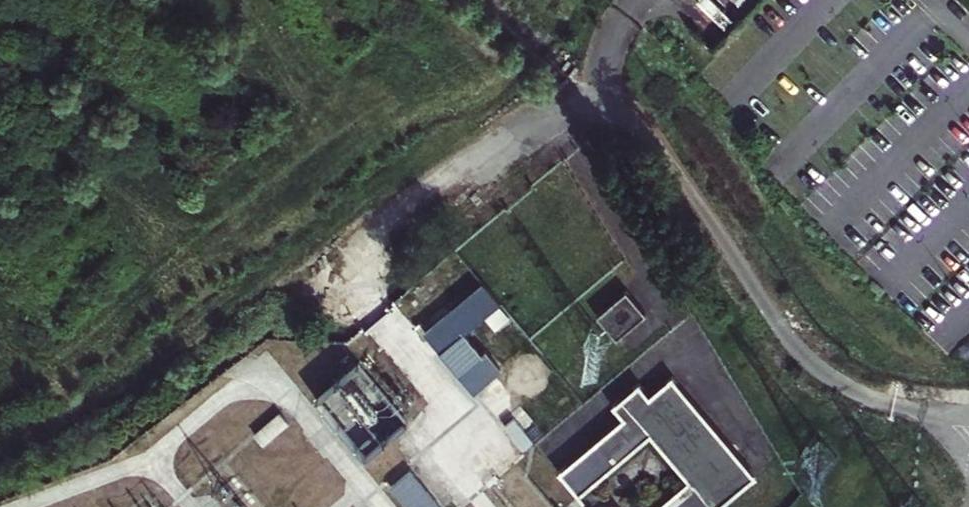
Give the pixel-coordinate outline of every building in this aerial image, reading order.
[(482,285),(425,333),(474,392),(501,370),(463,334),(484,316),(498,305),(482,285)] [(626,290),(597,316),(617,340),(647,314),(626,290)] [(509,317),(498,305),(484,316),(495,329),(509,317)] [(368,357),(320,398),(370,456),(418,415),(368,357)] [(558,472),(579,497),(650,436),(688,481),(658,506),(720,506),(756,476),(672,376),(649,395),(639,384),(612,406),(623,418),(558,472)] [(523,409),(504,426),(525,449),(543,433),(523,409)] [(277,413),(254,433),(253,433),(262,444),(286,423),(277,413)] [(408,472),(392,486),(409,506),(439,506),(408,472)]
